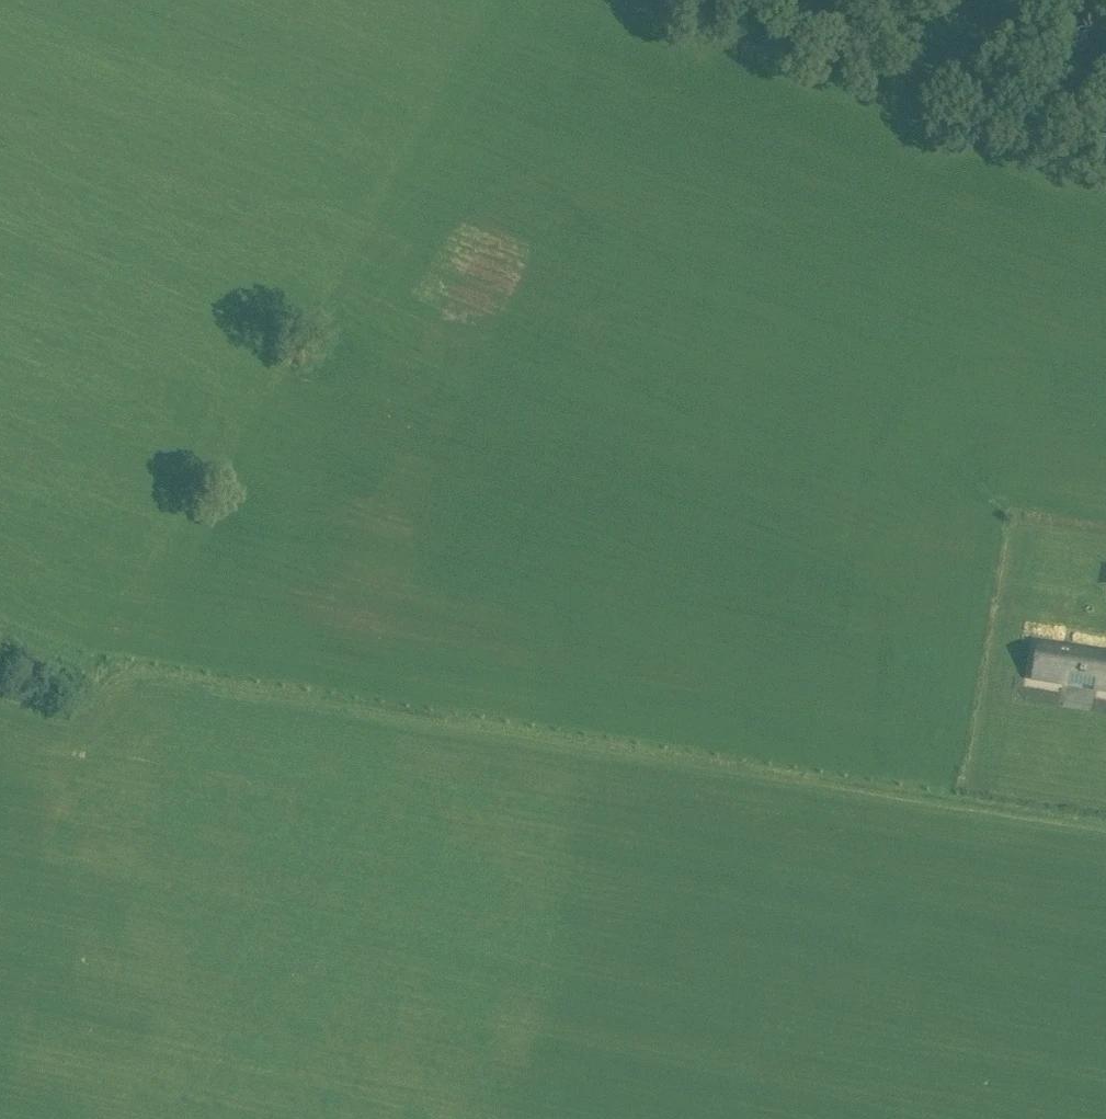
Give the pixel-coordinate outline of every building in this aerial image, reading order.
[(1037,641),(1030,684),(1066,689),(1067,678),(1094,682),(1092,693),(1105,695),(1105,652),(1037,641)]
